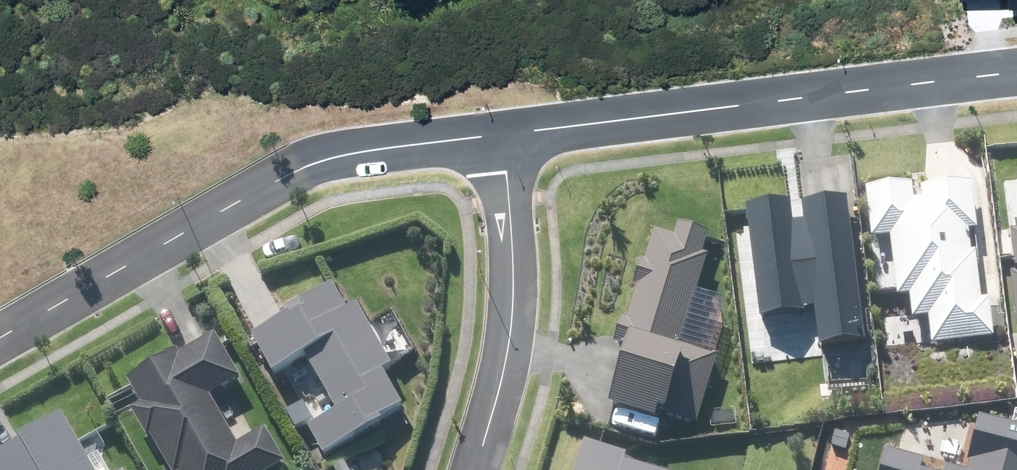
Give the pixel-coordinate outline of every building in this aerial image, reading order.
[(1009,9),(1016,8),(1016,0),(1008,0),(1009,9)] [(930,312),(933,339),(992,333),(988,293),(981,294),(976,247),(971,247),(969,227),(977,226),(973,179),(920,184),(921,193),(913,194),(911,179),(865,184),(870,234),(891,232),(897,291),(909,290),(912,314),(930,312)] [(815,302),(819,340),(864,335),(848,193),(801,198),(803,216),(793,217),(791,196),(747,201),(759,314),(804,309),(803,304),(815,302)] [(661,409),(695,420),(717,351),(681,340),(710,251),(702,249),(708,228),(681,220),(677,233),(653,226),(643,257),(641,257),(632,283),(636,284),(626,316),(620,314),(612,336),(626,340),(607,398),(659,415),(661,409)] [(346,309),(332,285),(284,312),(286,315),(251,335),(274,374),(305,356),(337,411),(308,428),(324,456),(382,423),(380,420),(402,407),(381,370),(391,365),(356,304),(346,309)] [(238,444),(210,395),(241,378),(215,333),(178,353),(176,350),(126,378),(140,403),(130,409),(146,436),(149,434),(170,469),(271,469),(284,462),(265,428),(238,444)] [(881,469),(1016,469),(1016,421),(981,412),(967,467),(887,447),(881,469)] [(62,413),(20,437),(21,439),(0,452),(0,469),(94,469),(62,413)] [(623,460),(625,453),(584,441),(575,469),(656,469),(623,460)]
